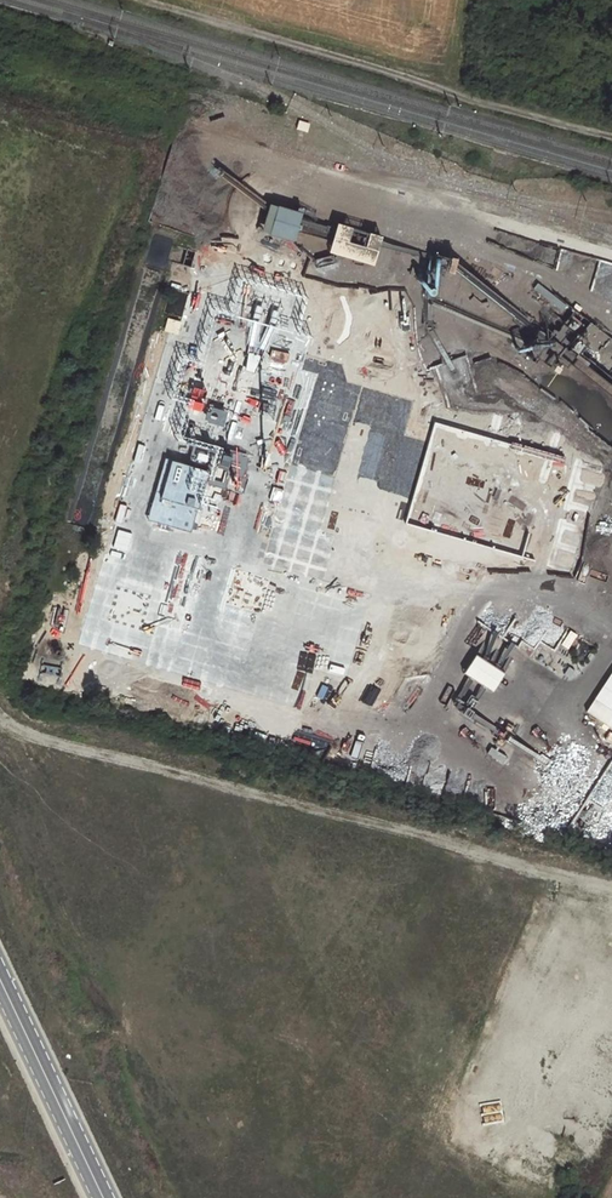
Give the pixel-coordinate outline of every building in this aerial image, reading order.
[(299,120),(297,129),(307,132),(310,123),(299,120)] [(304,211),(280,204),(272,231),(297,238),(304,211)] [(385,235),(340,221),(332,250),(377,263),(385,235)] [(278,276),(270,296),(298,307),(306,287),(278,276)] [(400,289),(339,311),(366,385),(427,362),(400,289)] [(167,318),(164,331),(179,334),(181,320),(167,318)] [(181,351),(195,356),(201,340),(187,335),(181,351)] [(166,377),(173,354),(155,348),(147,371),(166,377)] [(449,363),(415,376),(432,420),(466,407),(449,363)] [(389,388),(354,401),(367,435),(401,422),(389,388)] [(214,428),(229,436),(238,419),(224,411),(214,428)] [(305,488),(312,493),(322,478),(298,463),(282,488),(298,499),(305,488)] [(235,607),(288,640),(356,532),(304,499),(289,522),(273,511),(227,584),(243,594),(235,607)] [(196,532),(135,510),(99,612),(160,634),(196,532)] [(504,646),(464,621),(416,699),(456,724),(504,646)] [(611,729),(611,670),(587,714),(611,729)]
